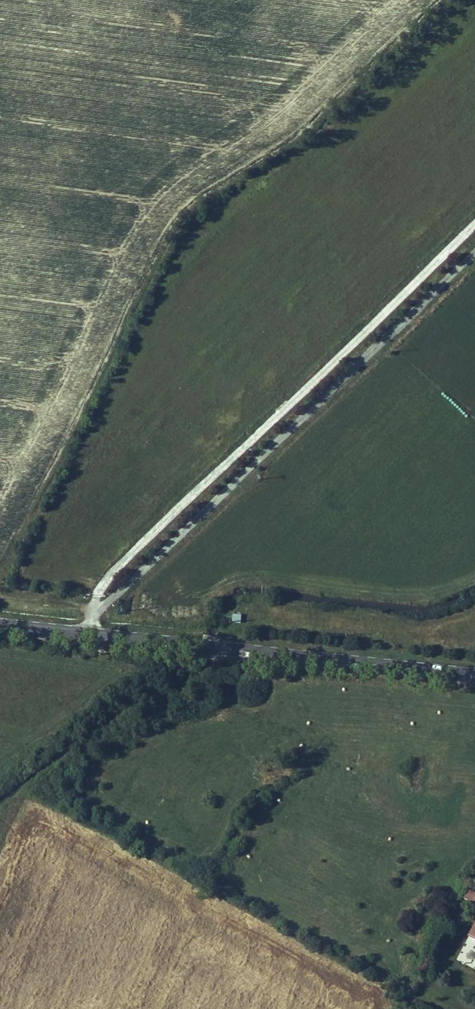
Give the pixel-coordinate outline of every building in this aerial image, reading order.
[(240,623),(240,614),(231,614),(231,622),(240,623)] [(474,905),(474,891),(469,887),(463,898),(474,905)]
